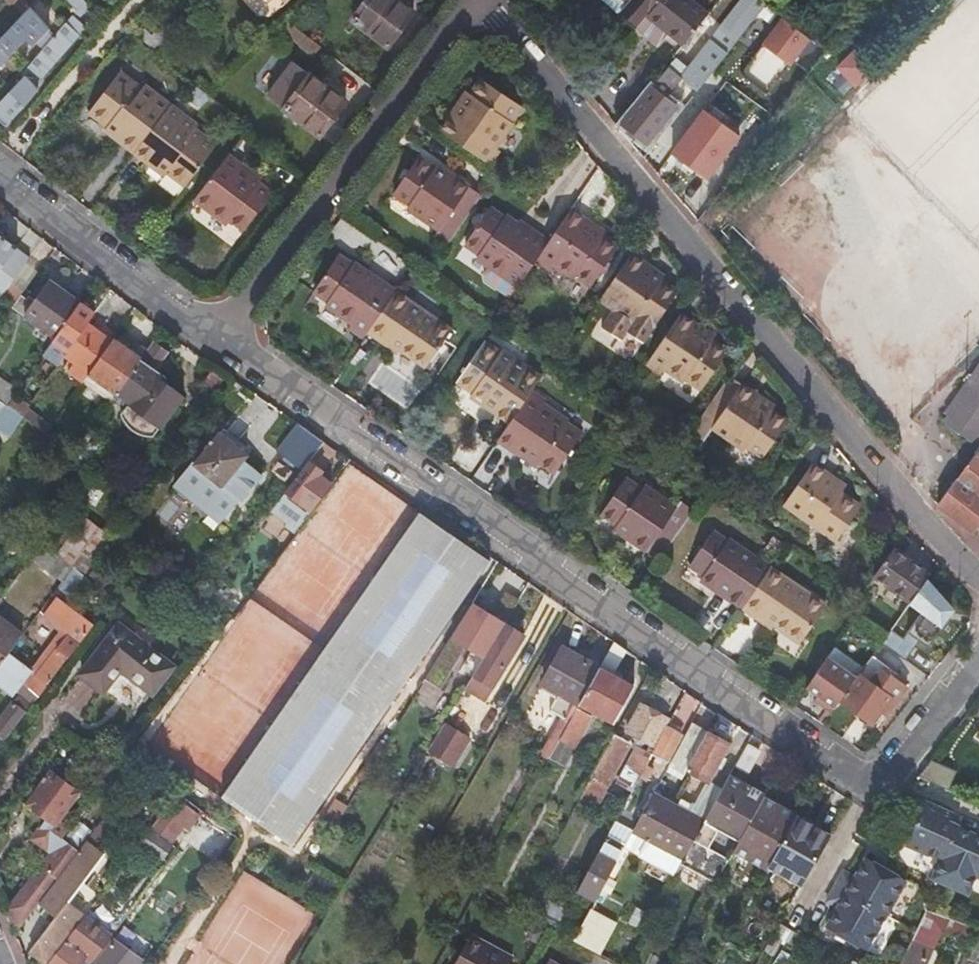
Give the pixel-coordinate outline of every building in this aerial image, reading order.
[(395,0),(367,0),(352,19),(388,47),(413,14),(395,0)] [(616,14),(621,9),(639,24),(647,14),(659,0),(601,0),(616,14)] [(693,0),(659,0),(647,14),(683,44),(708,13),(693,0)] [(724,58),(758,17),(744,5),(732,20),(738,24),(731,32),(728,29),(716,45),(714,43),(685,80),(698,91),(713,71),(724,58)] [(7,34),(4,36),(0,40),(0,51),(7,58),(15,50),(14,49),(22,41),(30,48),(42,34),(47,29),(30,10),(20,20),(7,34)] [(824,48),(800,29),(786,18),(741,72),(767,93),(799,52),(813,63),(824,48)] [(279,29),(299,45),(306,36),(288,20),(279,29)] [(77,35),(65,24),(54,37),(29,67),(34,72),(41,78),(77,35)] [(299,45),(300,46),(309,38),(306,36),(299,45)] [(311,56),(319,47),(309,38),(300,46),(311,56)] [(870,65),(852,47),(834,64),(852,82),(870,65)] [(623,121),(633,129),(635,131),(647,142),(676,107),(664,98),(688,69),(674,58),(623,121)] [(346,103),(309,74),(292,62),(266,95),(283,108),(320,136),(346,103)] [(122,143),(137,155),(173,109),(146,87),(144,91),(122,74),(91,113),(125,139),(122,143)] [(0,101),(0,113),(2,115),(9,121),(37,89),(21,76),(0,101)] [(449,118),(440,132),(490,166),(500,152),(495,150),(514,123),(511,121),(521,106),(481,79),(453,120),(449,118)] [(680,87),(692,97),(698,91),(685,80),(680,87)] [(671,150),(706,177),(742,131),(707,103),(671,150)] [(173,109),(137,155),(152,166),(155,163),(185,187),(216,147),(194,131),(197,127),(173,109)] [(621,120),(617,124),(627,136),(633,129),(623,121),(621,120)] [(226,158),(192,202),(218,221),(222,217),(244,234),(272,197),(237,172),(240,168),(226,158)] [(435,237),(448,246),(482,197),(456,180),(454,183),(418,159),(395,194),(410,204),(407,209),(439,231),(435,237)] [(509,274),(522,283),(537,261),(549,243),(535,233),(534,235),(507,216),(505,218),(492,208),(467,245),(492,262),(490,265),(507,277),(509,274)] [(588,221),(572,210),(549,243),(537,261),(553,272),(557,267),(576,280),(578,276),(593,286),(620,248),(586,224),(588,221)] [(17,248),(0,235),(0,271),(16,250),(17,249),(17,248)] [(29,258),(17,249),(16,250),(0,271),(0,299),(29,258)] [(336,319),(367,340),(371,334),(398,294),(356,264),(354,266),(340,256),(315,292),(342,310),(336,319)] [(647,268),(632,257),(601,302),(614,311),(602,330),(622,343),(627,335),(644,346),(657,328),(680,295),(644,272),(647,268)] [(55,339),(80,304),(76,301),(79,297),(68,289),(65,294),(48,282),(31,305),(20,296),(12,307),(55,339)] [(455,333),(398,294),(371,334),(385,344),(388,340),(430,369),(455,333)] [(67,352),(87,324),(94,314),(80,304),(55,339),(53,342),(67,352)] [(680,315),(646,365),(660,376),(665,369),(684,382),(686,380),(702,391),(728,353),(692,329),(695,325),(680,315)] [(112,340),(116,333),(105,325),(100,333),(87,324),(67,352),(65,355),(89,373),(112,340)] [(88,375),(116,394),(140,360),(112,340),(89,373),(88,375)] [(168,352),(153,342),(140,360),(116,394),(113,398),(125,407),(120,413),(123,419),(127,425),(136,432),(139,434),(146,436),(153,437),(183,397),(162,382),(165,378),(155,370),(168,352)] [(511,425),(531,396),(545,375),(530,364),(527,368),(505,352),(503,355),(487,343),(460,384),(499,410),(496,415),(511,425)] [(364,345),(349,365),(406,409),(421,390),(364,345)] [(978,439),(978,359),(978,358),(939,410),(942,413),(937,420),(973,446),(978,439)] [(728,375),(685,436),(698,445),(709,429),(742,452),(745,447),(763,459),(787,422),(751,397),(754,392),(728,375)] [(7,407),(17,393),(0,381),(0,402),(7,407)] [(511,425),(499,441),(514,451),(517,447),(558,475),(584,437),(568,426),(570,423),(531,396),(511,425)] [(22,417),(7,407),(0,402),(0,430),(9,436),(22,417)] [(22,417),(46,434),(52,427),(27,409),(22,417)] [(277,453),(303,470),(309,462),(325,442),(299,424),(277,453)] [(90,430),(73,453),(88,464),(105,442),(90,430)] [(248,456),(221,433),(196,462),(194,460),(175,483),(208,512),(212,508),(223,518),(241,498),(242,499),(262,474),(244,460),(248,456)] [(937,503),(958,520),(973,533),(978,525),(978,446),(937,503)] [(837,537),(860,504),(842,492),(844,488),(824,475),(827,471),(811,461),(783,500),(837,537)] [(311,510),(330,484),(319,476),(323,472),(309,462),(303,470),(286,491),(311,510)] [(632,543),(658,560),(692,511),(679,502),(675,508),(644,486),(640,491),(623,480),(599,515),(635,539),(632,543)] [(490,562),(420,514),(325,651),(224,798),(293,846),(395,699),(490,562)] [(87,574),(114,538),(85,517),(59,553),(87,574)] [(35,552),(0,527),(0,541),(28,562),(35,552)] [(727,598),(741,608),(770,566),(776,558),(761,548),(757,556),(728,537),(727,540),(713,530),(689,565),(731,593),(727,598)] [(34,555),(47,564),(53,555),(41,546),(34,555)] [(891,548),(872,575),(880,580),(899,553),(891,548)] [(926,572),(899,553),(880,580),(909,601),(920,587),(925,580),(921,578),(926,572)] [(770,566),(741,608),(756,619),(759,614),(800,641),(826,604),(770,566)] [(909,601),(905,607),(932,625),(946,605),(942,602),(920,587),(909,601)] [(505,624),(519,600),(506,591),(491,614),(472,602),(451,636),(463,643),(485,657),(505,624)] [(23,682),(40,696),(94,626),(65,603),(57,597),(44,615),(63,630),(23,682)] [(22,635),(0,619),(0,664),(22,635)] [(514,629),(505,624),(485,657),(482,661),(475,674),(466,688),(486,700),(524,636),(514,629)] [(122,668),(155,693),(174,667),(122,627),(83,676),(104,692),(122,668)] [(448,641),(460,648),(463,643),(451,636),(448,641)] [(448,641),(425,679),(440,688),(462,654),(460,648),(448,641)] [(541,691),(555,699),(578,658),(563,649),(541,691)] [(600,668),(599,670),(580,705),(612,723),(632,688),(612,676),(621,660),(611,654),(602,669),(600,668)] [(825,656),(804,687),(820,699),(817,704),(830,713),(839,701),(855,678),(825,656)] [(467,669),(475,674),(482,661),(474,657),(467,669)] [(578,658),(555,699),(558,700),(551,712),(562,719),(569,723),(572,718),(580,705),(599,670),(578,658)] [(855,678),(839,701),(870,723),(889,697),(858,675),(855,678)] [(191,728),(218,691),(198,676),(148,743),(182,768),(204,738),(191,728)] [(31,698),(36,701),(40,696),(23,682),(16,691),(20,694),(29,701),(31,698)] [(24,711),(26,713),(36,701),(31,698),(29,701),(20,694),(13,703),(24,711)] [(24,711),(13,703),(0,720),(0,732),(5,736),(24,711)] [(627,731),(655,746),(670,718),(656,711),(642,704),(627,731)] [(560,741),(573,749),(586,725),(572,718),(569,723),(564,734),(560,741)] [(569,723),(562,719),(556,729),(564,734),(569,723)] [(446,721),(430,747),(458,763),(473,737),(446,721)] [(668,726),(653,755),(667,762),(683,734),(675,730),(668,726)] [(541,755),(549,760),(560,741),(564,734),(556,729),(541,755)] [(719,737),(709,732),(688,771),(709,783),(730,744),(719,737)] [(560,741),(549,760),(563,767),(573,749),(560,741)] [(613,742),(592,780),(605,787),(626,750),(613,742)] [(7,906),(17,929),(39,901),(54,882),(70,862),(78,851),(61,838),(68,830),(58,823),(79,794),(50,773),(29,799),(26,804),(45,819),(34,834),(52,848),(41,863),(7,906)] [(712,891),(732,855),(760,803),(743,793),(727,784),(709,817),(708,816),(705,823),(684,861),(678,872),(712,891)] [(650,842),(670,804),(653,795),(633,833),(650,842)] [(193,811),(175,797),(164,811),(151,828),(160,834),(170,841),(193,811)] [(765,873),(768,867),(795,819),(796,816),(780,807),(763,798),(760,803),(732,855),(765,873)] [(898,845),(932,862),(924,880),(959,897),(967,879),(978,885),(978,843),(948,828),(953,819),(919,802),(898,845)] [(684,861),(705,823),(670,804),(650,842),(684,861)] [(61,838),(78,851),(86,841),(93,832),(76,819),(68,830),(61,838)] [(768,867),(801,885),(828,837),(811,828),(795,819),(768,867)] [(54,882),(39,901),(57,915),(31,950),(45,960),(81,912),(68,902),(72,897),(68,894),(82,875),(86,879),(104,854),(101,851),(116,832),(102,821),(93,832),(86,841),(78,851),(70,862),(54,882)] [(161,859),(170,846),(151,831),(141,844),(161,859)] [(606,840),(579,890),(597,900),(623,850),(606,840)] [(675,877),(678,872),(684,861),(650,842),(641,859),(675,877)] [(906,881),(866,858),(855,878),(844,872),(827,902),(838,908),(827,928),(868,950),(906,881)] [(591,950),(607,920),(591,911),(575,941),(591,950)] [(908,949),(927,958),(937,934),(961,946),(966,934),(925,914),(908,949)] [(92,961),(107,941),(110,936),(84,917),(75,929),(67,939),(48,963),(79,963),(83,959),(85,956),(92,961)] [(591,950),(602,955),(618,926),(607,920),(591,950)] [(803,937),(779,925),(765,949),(774,954),(776,951),(790,959),(803,937)] [(512,959),(471,936),(456,963),(509,963),(512,959)] [(133,960),(107,941),(92,961),(90,963),(130,963),(133,960)] [(927,958),(908,949),(901,963),(925,963),(927,958)] [(89,963),(90,963),(92,961),(85,956),(83,959),(89,963)]
